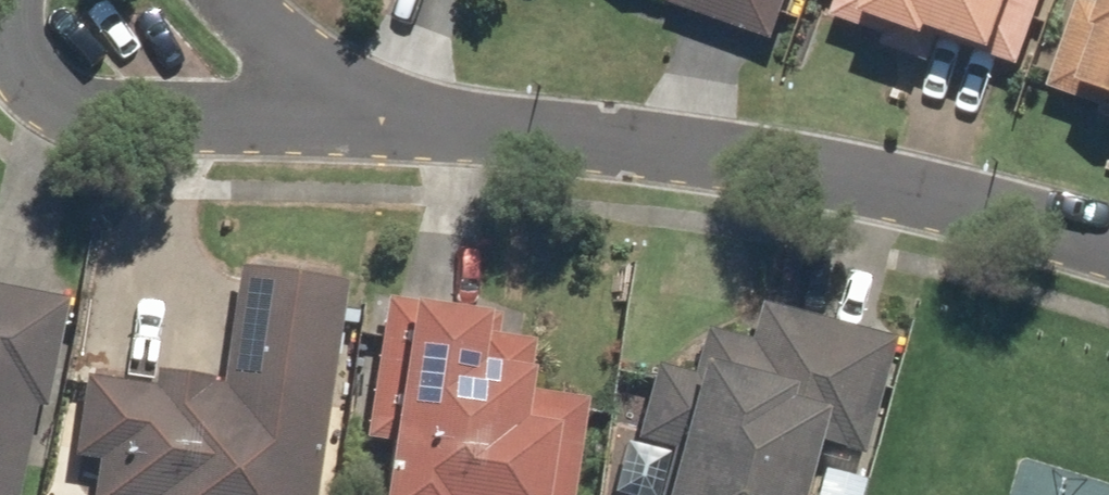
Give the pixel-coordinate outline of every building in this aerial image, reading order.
[(786,39),(799,0),(673,0),(786,39)] [(835,26),(940,63),(953,28),(1015,50),(1033,0),(844,0),(835,26)] [(1053,97),(1108,117),(1108,0),(1087,0),(1053,97)] [(355,278),(249,262),(232,379),(164,369),(162,383),(90,372),(73,489),(99,493),(99,494),(323,494),(355,278)] [(70,295),(0,282),(0,494),(31,494),(70,295)] [(392,292),(370,439),(401,443),(394,494),(582,494),(596,395),(544,388),(551,337),(504,330),(507,309),(392,292)] [(903,335),(767,299),(757,338),(710,326),(698,369),(664,360),(644,435),(678,444),(664,494),(861,494),(903,335)]
